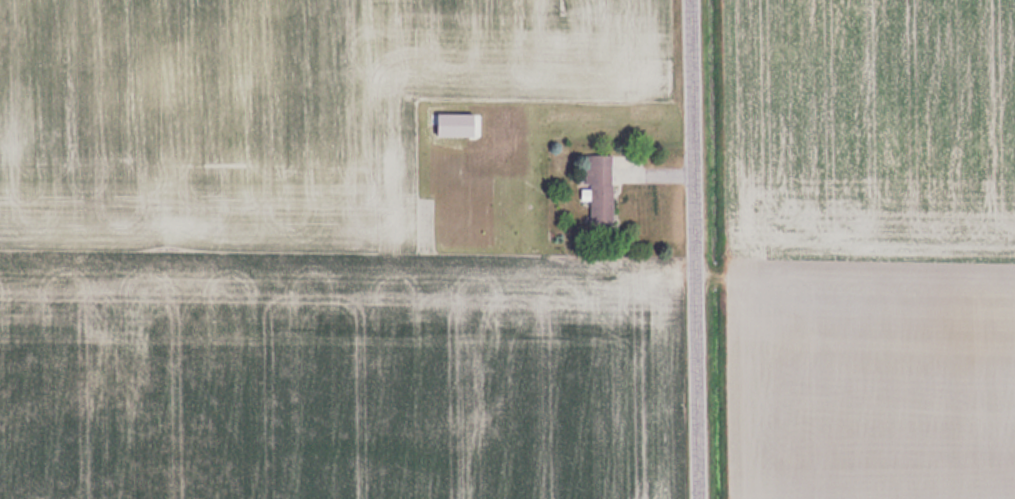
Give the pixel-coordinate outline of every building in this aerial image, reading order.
[(586,154),(586,224),(611,224),(611,154),(586,154)]
